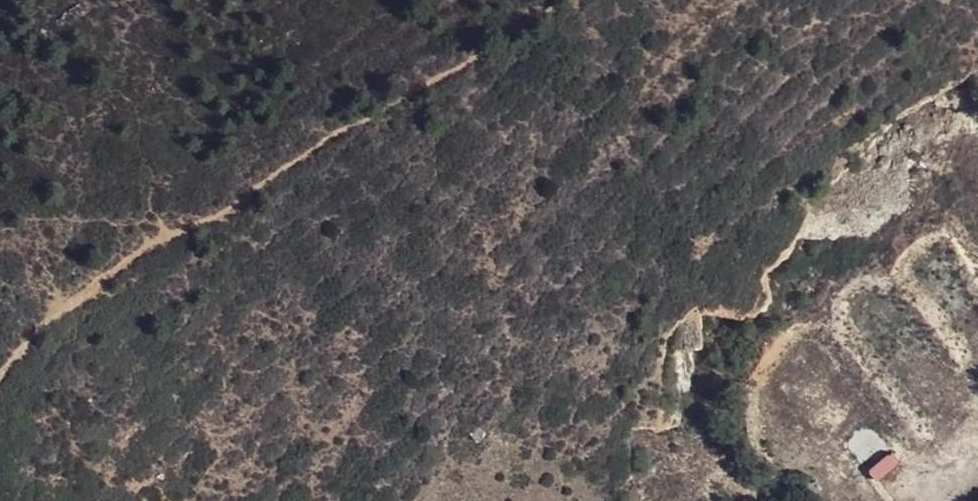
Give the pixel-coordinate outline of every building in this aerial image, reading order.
[(877,481),(899,463),(890,452),(869,470),(877,481)]
